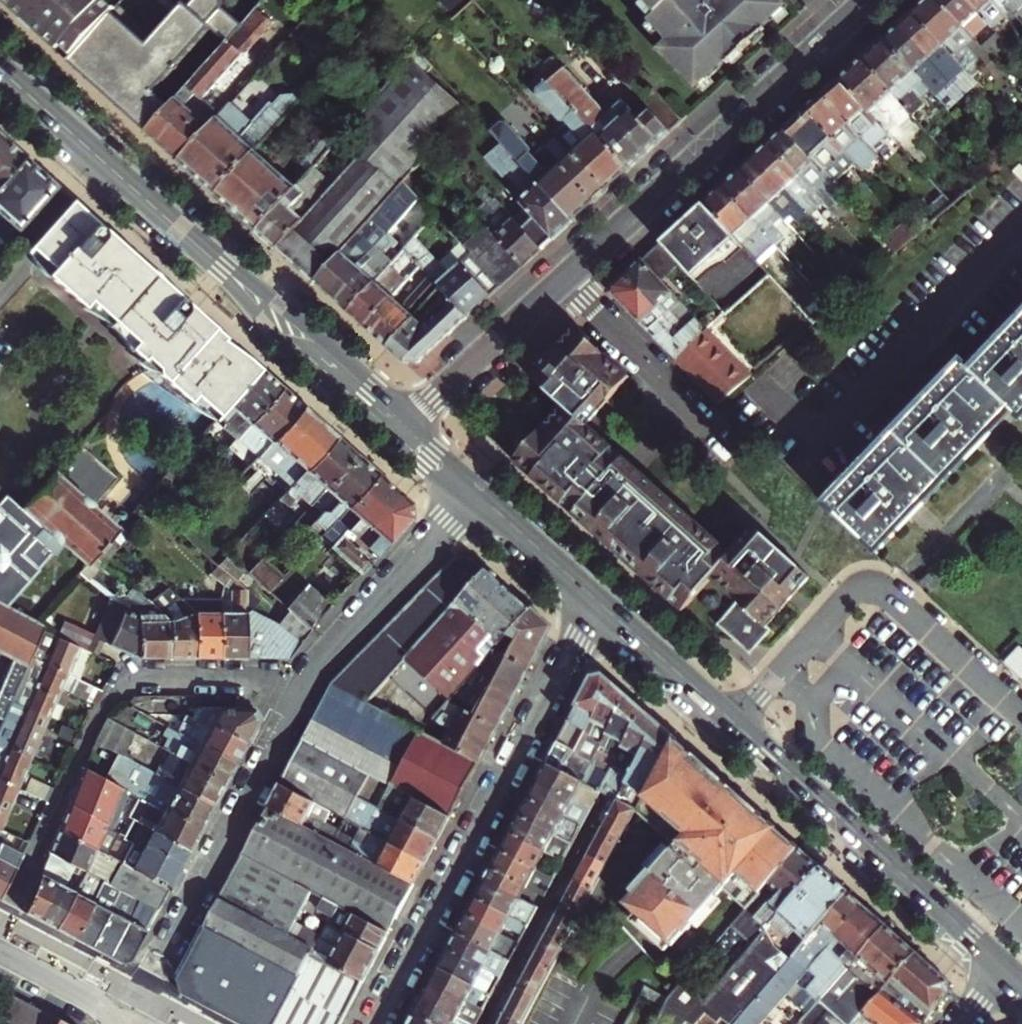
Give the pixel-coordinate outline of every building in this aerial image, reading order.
[(20,13),(63,51),(68,46),(77,54),(109,17),(116,9),(107,1),(109,0),(6,0),(20,13)] [(109,17),(77,54),(70,62),(149,133),(172,106),(157,93),(215,27),(230,40),(240,29),(222,12),(221,2),(220,0),(170,0),(177,6),(142,46),(109,17)] [(213,107),(205,100),(246,53),(253,52),(290,10),(305,24),(327,0),(266,0),(240,29),(230,40),(172,106),(149,133),(181,161),(211,127),(202,119),(213,107)] [(653,11),(646,17),(666,39),(658,46),(697,88),(726,61),(729,64),(788,4),(784,0),(643,0),(653,11)] [(972,76),(984,65),(966,45),(973,38),(971,36),(938,0),(924,0),(912,11),(965,68),(972,76)] [(971,36),(987,22),(967,0),(938,0),(971,36)] [(987,22),(991,27),(1011,9),(1003,0),(967,0),(987,22)] [(1011,9),(1021,21),(1021,0),(1003,0),(1011,9)] [(898,24),(950,81),(965,68),(912,11),(898,24)] [(935,95),(950,81),(898,24),(883,38),(922,80),(935,95)] [(922,80),(883,38),(861,58),(868,66),(904,105),(936,139),(941,135),(936,129),(943,123),(912,89),(922,80)] [(981,38),(976,42),(981,47),(986,42),(981,38)] [(280,249),(318,283),(374,220),(406,184),(427,160),(469,113),(428,76),(434,70),(419,55),(355,128),(371,147),(364,154),(338,183),(280,249)] [(861,58),(854,64),(861,71),(868,66),(861,58)] [(861,71),(854,64),(838,79),(891,137),(896,142),(907,132),(892,116),(904,105),(868,66),(861,71)] [(565,77),(554,88),(600,137),(631,173),(674,134),(655,114),(646,122),(636,111),(628,112),(617,122),(566,68),(561,72),(565,77)] [(822,94),(871,147),(883,136),(887,140),(891,137),(838,79),(822,94)] [(572,130),(562,139),(611,192),(631,173),(600,137),(554,88),(550,84),(541,93),(541,103),(563,126),(572,130)] [(822,94),(805,109),(855,163),(863,156),(870,163),(879,155),(871,147),(822,94)] [(255,126),(231,106),(222,116),(211,127),(181,161),(219,194),(257,153),(301,105),(294,98),(283,101),(275,110),(272,107),(255,126)] [(667,102),(655,114),(674,134),(686,123),(667,102)] [(211,127),(222,116),(213,107),(202,119),(211,127)] [(855,163),(805,109),(783,130),(832,184),(855,163)] [(611,192),(562,139),(537,162),(534,158),(534,150),(513,127),(503,125),(493,134),(507,149),(576,224),(611,192)] [(371,147),(355,128),(348,136),(364,154),(371,147)] [(840,192),(832,184),(783,130),(769,143),(812,190),(818,184),(832,200),(840,192)] [(24,156),(3,137),(0,140),(0,182),(24,156)] [(262,232),(320,167),(336,148),(329,141),(291,183),(285,178),(290,171),(277,160),(272,166),(257,153),(219,194),(262,232)] [(754,157),(803,210),(811,203),(804,196),(812,190),(769,143),(754,157)] [(576,224),(507,149),(489,165),(525,203),(512,215),(546,251),(576,224)] [(6,241),(56,185),(24,156),(0,182),(0,236),(6,241)] [(754,157),(739,170),(782,217),(789,210),(795,217),(803,210),(754,157)] [(280,249),(338,183),(320,167),(262,232),(280,249)] [(782,217),(739,170),(721,187),(774,245),(784,237),(773,225),(782,217)] [(546,251),(512,215),(478,179),(471,186),(498,216),(488,225),(507,246),(528,268),(546,251)] [(422,201),(406,184),(374,220),(390,236),(422,201)] [(757,262),(774,245),(721,187),(703,204),(750,255),(757,262)] [(804,196),(811,203),(818,196),(812,190),(804,196)] [(72,199),(29,245),(39,266),(84,306),(90,299),(111,318),(153,272),(133,254),(121,245),(106,234),(106,229),(79,205),(72,199)] [(438,218),(422,201),(390,236),(407,253),(419,240),(438,218)] [(660,243),(659,244),(679,265),(698,286),(724,262),(732,271),(750,255),(703,204),(676,229),(678,231),(662,245),(660,243)] [(374,220),(318,283),(334,297),(390,236),(374,220)] [(920,232),(912,223),(888,244),(896,253),(920,232)] [(676,229),(660,243),(662,245),(678,231),(676,229)] [(353,314),(407,253),(390,236),(334,297),(353,314)] [(441,289),(470,321),(505,290),(484,268),(473,256),(463,245),(442,265),(419,240),(407,253),(416,263),(424,271),(441,289)] [(661,281),(679,265),(659,244),(625,276),(664,318),(675,330),(681,324),(686,320),(689,323),(685,328),(677,336),(687,347),(702,332),(702,326),(661,281)] [(484,268),(505,290),(528,268),(507,246),(484,268)] [(391,291),(416,263),(407,253),(353,314),(370,329),(395,303),(383,293),(391,291)] [(389,346),(441,289),(424,271),(410,286),(419,294),(407,307),(407,314),(395,303),(370,329),(389,346)] [(181,297),(153,272),(111,318),(136,340),(130,346),(143,357),(145,354),(153,361),(194,316),(186,310),(187,308),(187,306),(187,303),(186,301),(181,297)] [(614,297),(675,359),(687,347),(677,336),(674,339),(659,323),(664,318),(625,276),(613,286),(614,297)] [(831,308),(822,297),(807,282),(790,298),(813,323),(831,308)] [(441,289),(389,346),(410,364),(425,363),(470,321),(441,289)] [(211,330),(194,316),(153,361),(156,364),(158,372),(189,401),(194,395),(217,416),(240,391),(261,368),(243,355),(211,330)] [(973,371),(964,362),(829,505),(880,553),(1015,409),(1021,416),(1021,319),(973,371)] [(574,327),(563,339),(572,339),(620,389),(630,378),(574,327)] [(687,347),(675,359),(708,393),(719,404),(752,376),(706,328),(702,332),(687,347)] [(769,626),(791,602),(801,590),(809,582),(799,572),(759,530),(756,528),(732,554),(588,424),(620,389),(572,339),(563,339),(529,376),(563,406),(513,460),(543,487),(606,544),(648,581),(652,577),(675,597),(671,601),(683,613),(714,579),(739,602),(719,626),(738,642),(760,646),(774,631),(769,626)] [(240,391),(217,416),(212,422),(217,428),(224,421),(239,434),(250,423),(282,387),(261,368),(240,391)] [(282,387),(250,423),(257,430),(250,437),(264,449),(303,406),(282,387)] [(303,406),(264,449),(257,456),(278,474),(274,479),(286,490),(336,435),(303,406)] [(212,422),(206,429),(227,448),(239,434),(224,421),(217,428),(212,422)] [(336,435),(286,490),(272,506),(280,513),(298,493),(311,504),(314,500),(356,453),(336,435)] [(92,555),(110,534),(118,526),(92,503),(117,475),(79,443),(22,505),(0,530),(0,649),(14,657),(0,691),(0,716),(4,717),(12,698),(30,654),(35,642),(42,625),(8,605),(40,567),(64,543),(85,562),(92,555)] [(356,453),(314,500),(323,509),(309,525),(321,536),(325,531),(378,473),(356,453)] [(398,490),(378,473),(325,531),(337,542),(333,547),(362,573),(378,555),(357,536),(398,490)] [(411,502),(398,490),(357,536),(378,555),(395,536),(412,517),(411,502)] [(22,505),(8,492),(0,501),(0,530),(22,505)] [(813,577),(756,528),(759,530),(799,572),(809,582),(813,577)] [(103,563),(121,543),(110,534),(92,555),(103,563)] [(279,539),(250,572),(257,579),(271,591),(301,558),(279,539)] [(220,564),(234,576),(241,582),(250,572),(229,554),(220,564)] [(447,567),(469,589),(487,570),(472,556),(456,556),(447,567)] [(211,572),(226,585),(234,576),(220,564),(220,563),(211,572)] [(447,567),(436,578),(459,601),(469,589),(447,567)] [(408,658),(407,659),(452,699),(464,685),(479,668),(495,650),(501,644),(508,635),(531,609),(487,570),(469,589),(459,601),(449,612),(438,624),(429,635),(418,646),(408,658)] [(248,638),(249,608),(249,589),(241,582),(234,576),(226,585),(234,592),(235,612),(223,612),(223,657),(248,657),(248,638)] [(652,577),(648,581),(658,590),(671,601),(675,597),(652,577)] [(223,612),(223,601),(210,590),(195,578),(188,585),(203,596),(211,612),(199,612),(199,657),(223,657),(223,612)] [(434,581),(425,589),(449,612),(459,601),(436,578),(434,581)] [(309,583),(288,607),(298,615),(313,628),(333,605),(309,583)] [(199,657),(199,612),(173,589),(157,606),(172,622),(172,656),(199,657)] [(449,612),(425,589),(415,601),(438,624),(449,612)] [(141,653),(144,621),(144,617),(144,616),(128,608),(112,601),(96,635),(73,624),(66,637),(91,649),(98,653),(104,639),(141,656),(141,653)] [(415,601),(404,611),(429,635),(438,624),(415,601)] [(278,620),(249,608),(248,638),(248,657),(281,658),(291,658),(304,641),(278,620)] [(511,651),(508,657),(529,669),(535,656),(546,636),(544,621),(531,609),(508,635),(501,644),(506,648),(511,651)] [(404,611),(393,622),(418,646),(429,635),(404,611)] [(172,622),(144,621),(141,653),(141,656),(172,656),(172,622)] [(393,622),(383,633),(408,658),(418,646),(393,622)] [(66,637),(42,625),(35,642),(52,650),(47,662),(78,677),(91,649),(66,637)] [(383,633),(373,643),(398,669),(407,659),(408,658),(383,633)] [(52,650),(35,642),(30,654),(47,662),(52,650)] [(752,655),(760,646),(738,642),(752,655)] [(373,643),(362,654),(389,679),(398,669),(373,643)] [(506,648),(501,644),(495,650),(501,654),(506,648)] [(1021,681),(1021,651),(1019,647),(1003,665),(1021,681)] [(479,668),(483,670),(518,689),(529,669),(508,657),(501,654),(495,650),(479,668)] [(97,704),(99,699),(104,690),(78,677),(47,662),(30,654),(12,698),(28,705),(50,716),(63,687),(97,704)] [(389,679),(362,654),(352,665),(379,691),(389,679)] [(379,691),(352,665),(334,683),(368,703),(379,691)] [(483,670),(479,668),(464,685),(473,690),(483,670)] [(483,670),(473,690),(508,708),(518,689),(483,670)] [(547,763),(566,773),(613,683),(604,675),(592,677),(547,763)] [(613,683),(566,773),(583,782),(587,776),(581,773),(589,759),(594,762),(628,697),(613,683)] [(458,708),(462,710),(497,728),(508,708),(473,690),(465,705),(461,703),(458,708)] [(599,791),(601,792),(643,710),(628,697),(594,762),(587,776),(583,782),(599,791)] [(50,716),(28,705),(12,698),(4,717),(0,726),(0,741),(10,746),(32,756),(50,716)] [(210,720),(248,740),(260,717),(255,706),(201,706),(196,718),(208,724),(210,720)] [(497,728),(462,710),(457,721),(440,712),(433,719),(453,730),(487,748),(497,728)] [(618,800),(658,723),(643,710),(601,792),(609,796),(618,800)] [(186,713),(178,729),(237,760),(248,740),(210,720),(208,724),(196,718),(192,725),(187,722),(191,715),(186,713)] [(192,725),(196,718),(191,715),(187,722),(192,725)] [(370,774),(380,779),(390,785),(401,765),(316,719),(305,739),(370,774)] [(654,776),(674,737),(658,723),(618,800),(636,810),(649,785),(651,787),(656,778),(654,776)] [(96,742),(118,753),(128,758),(132,750),(123,746),(129,736),(104,724),(96,742)] [(65,725),(60,736),(71,742),(76,731),(65,725)] [(237,760),(178,729),(167,749),(175,753),(227,780),(227,779),(237,760)] [(445,744),(419,730),(401,765),(390,785),(450,817),(479,763),(445,744)] [(453,730),(445,744),(479,763),(487,748),(453,730)] [(746,909),(799,848),(789,839),(777,829),(746,801),(700,761),(674,737),(654,776),(656,778),(651,787),(649,785),(636,810),(635,813),(674,846),(624,904),(673,947),(723,889),(746,909)] [(281,784),(316,803),(345,818),(350,811),(358,796),(370,774),(305,739),(281,784)] [(19,787),(32,756),(10,746),(0,741),(0,778),(19,787)] [(175,753),(167,749),(159,763),(168,767),(175,753)] [(128,758),(118,753),(105,778),(122,787),(134,793),(148,800),(202,828),(214,803),(151,770),(128,758)] [(227,780),(175,753),(168,767),(159,763),(156,761),(151,770),(214,803),(227,780)] [(547,763),(537,780),(574,800),(590,808),(599,791),(583,782),(566,773),(547,763)] [(113,808),(122,787),(105,778),(84,767),(58,828),(96,848),(113,808)] [(368,801),(380,779),(370,774),(358,796),(368,801)] [(0,778),(0,828),(19,787),(0,778)] [(35,779),(30,792),(49,801),(54,788),(35,779)] [(574,800),(537,780),(528,798),(565,817),(581,826),(590,808),(574,800)] [(281,784),(269,807),(335,842),(341,830),(316,817),(309,817),(316,803),(281,784)] [(390,785),(378,807),(439,840),(450,817),(390,785)] [(123,813),(134,793),(122,787),(113,808),(123,813)] [(375,824),(371,832),(427,862),(430,855),(439,840),(378,807),(368,801),(358,796),(350,811),(375,824)] [(604,826),(622,836),(630,822),(635,813),(636,810),(618,800),(609,796),(595,822),(604,826)] [(565,817),(528,798),(521,810),(519,815),(572,843),(581,826),(565,817)] [(135,814),(133,818),(191,849),(202,828),(148,800),(140,816),(135,814)] [(415,885),(350,850),(335,842),(269,807),(244,856),(325,899),(390,933),(415,885)] [(572,843),(519,815),(509,833),(546,852),(557,857),(563,861),(572,843)] [(191,849),(133,818),(131,823),(136,826),(133,831),(138,834),(123,862),(135,868),(171,887),(187,855),(191,849)] [(590,852),(609,862),(622,836),(604,826),(590,852)] [(362,827),(350,850),(415,885),(427,862),(371,832),(362,827)] [(49,850),(69,861),(76,865),(85,870),(102,878),(105,880),(116,858),(96,848),(58,828),(49,850)] [(509,833),(500,850),(537,870),(546,852),(509,833)] [(0,899),(22,854),(0,843),(0,899)] [(771,922),(821,867),(799,848),(746,909),(733,925),(753,943),(766,929),(771,922)] [(41,921),(69,861),(49,850),(24,911),(41,921)] [(524,895),(528,888),(544,896),(553,878),(547,875),(537,870),(500,850),(487,875),(485,880),(521,899),(524,895)] [(609,862),(590,852),(575,881),(593,891),(609,862)] [(325,899),(244,856),(217,908),(207,927),(229,938),(257,953),(302,977),(352,1004),(380,951),(329,923),(322,937),(294,922),(302,908),(316,915),(319,909),(325,899)] [(554,877),(562,861),(563,861),(557,857),(547,875),(553,878),(554,877)] [(76,865),(69,861),(41,921),(56,928),(76,888),(66,883),(76,865)] [(807,939),(849,892),(821,867),(771,922),(775,925),(783,917),(796,928),(807,939)] [(124,889),(141,898),(160,908),(171,887),(135,868),(124,889)] [(85,870),(76,888),(56,928),(72,936),(100,884),(102,878),(85,870)] [(108,881),(114,884),(116,879),(111,876),(108,881)] [(485,880),(476,896),(512,916),(529,925),(530,923),(538,908),(521,899),(485,880)] [(92,947),(122,888),(114,884),(108,881),(105,886),(100,884),(72,936),(92,947)] [(593,891),(575,881),(562,906),(580,915),(593,891)] [(111,956),(141,898),(124,889),(122,888),(92,947),(111,956)] [(733,1023),(759,1023),(797,981),(864,905),(849,892),(807,939),(780,970),(733,1023)] [(512,916),(476,896),(471,905),(466,914),(503,934),(512,916)] [(160,908),(141,898),(111,956),(125,964),(133,959),(160,908)] [(333,916),(329,923),(380,951),(390,933),(325,899),(319,909),(333,916)] [(820,1001),(886,925),(864,905),(797,981),(808,993),(796,1004),(808,1014),(820,1001)] [(580,915),(562,906),(548,933),(566,943),(569,937),(580,915)] [(466,914),(457,932),(510,960),(516,950),(517,948),(519,943),(503,934),(466,914)] [(529,925),(512,916),(503,934),(519,943),(529,925)] [(783,917),(775,925),(788,937),(796,928),(783,917)] [(530,923),(529,925),(519,943),(517,948),(516,950),(527,956),(541,929),(530,923)] [(820,1001),(847,1023),(855,1023),(883,992),(917,952),(886,925),(820,1001)] [(302,977),(257,953),(229,938),(207,927),(200,939),(179,979),(185,995),(239,1023),(278,1023),(302,977)] [(704,998),(684,981),(670,997),(662,1013),(675,1023),(683,1023),(686,1021),(689,1023),(699,1023),(709,1013),(720,1023),(726,1017),(733,1023),(780,970),(775,966),(767,970),(763,963),(784,952),(776,944),(766,929),(753,943),(704,998)] [(457,932),(448,950),(495,975),(501,978),(510,960),(457,932)] [(566,943),(548,933),(534,960),(552,969),(566,943)] [(448,950),(439,967),(486,992),(495,975),(448,950)] [(516,950),(510,960),(501,978),(500,979),(506,982),(508,978),(514,981),(527,956),(516,950)] [(883,992),(907,1011),(917,998),(926,1005),(923,1009),(930,1016),(950,991),(949,981),(933,967),(917,952),(883,992)] [(519,989),(537,998),(552,969),(534,960),(519,989)] [(486,992),(439,967),(430,982),(467,1002),(478,1008),(483,1011),(488,1003),(492,995),(486,992)] [(302,977),(278,1023),(342,1023),(352,1004),(302,977)] [(512,985),(506,982),(500,979),(492,995),(488,1003),(499,1009),(510,990),(512,985)] [(467,1002),(430,982),(424,994),(422,998),(459,1018),(467,1002)] [(537,998),(519,989),(506,1012),(524,1022),(530,1010),(537,998)] [(883,992),(855,1023),(923,1023),(907,1011),(883,992)] [(16,1023),(69,1023),(12,995),(4,999),(0,1007),(0,1016),(16,1023)] [(422,998),(414,1013),(435,1023),(456,1023),(459,1018),(422,998)] [(640,1001),(636,1009),(658,1020),(662,1013),(640,1001)] [(820,1001),(808,1014),(802,1021),(806,1023),(847,1023),(820,1001)] [(469,1023),(478,1008),(467,1002),(459,1018),(469,1023)] [(499,1009),(488,1003),(483,1011),(477,1023),(492,1023),(499,1009)] [(483,1011),(478,1008),(469,1023),(470,1023),(477,1023),(483,1011)] [(524,1022),(506,1012),(500,1023),(523,1023),(524,1022)] [(414,1013),(408,1023),(435,1023),(414,1013)]
